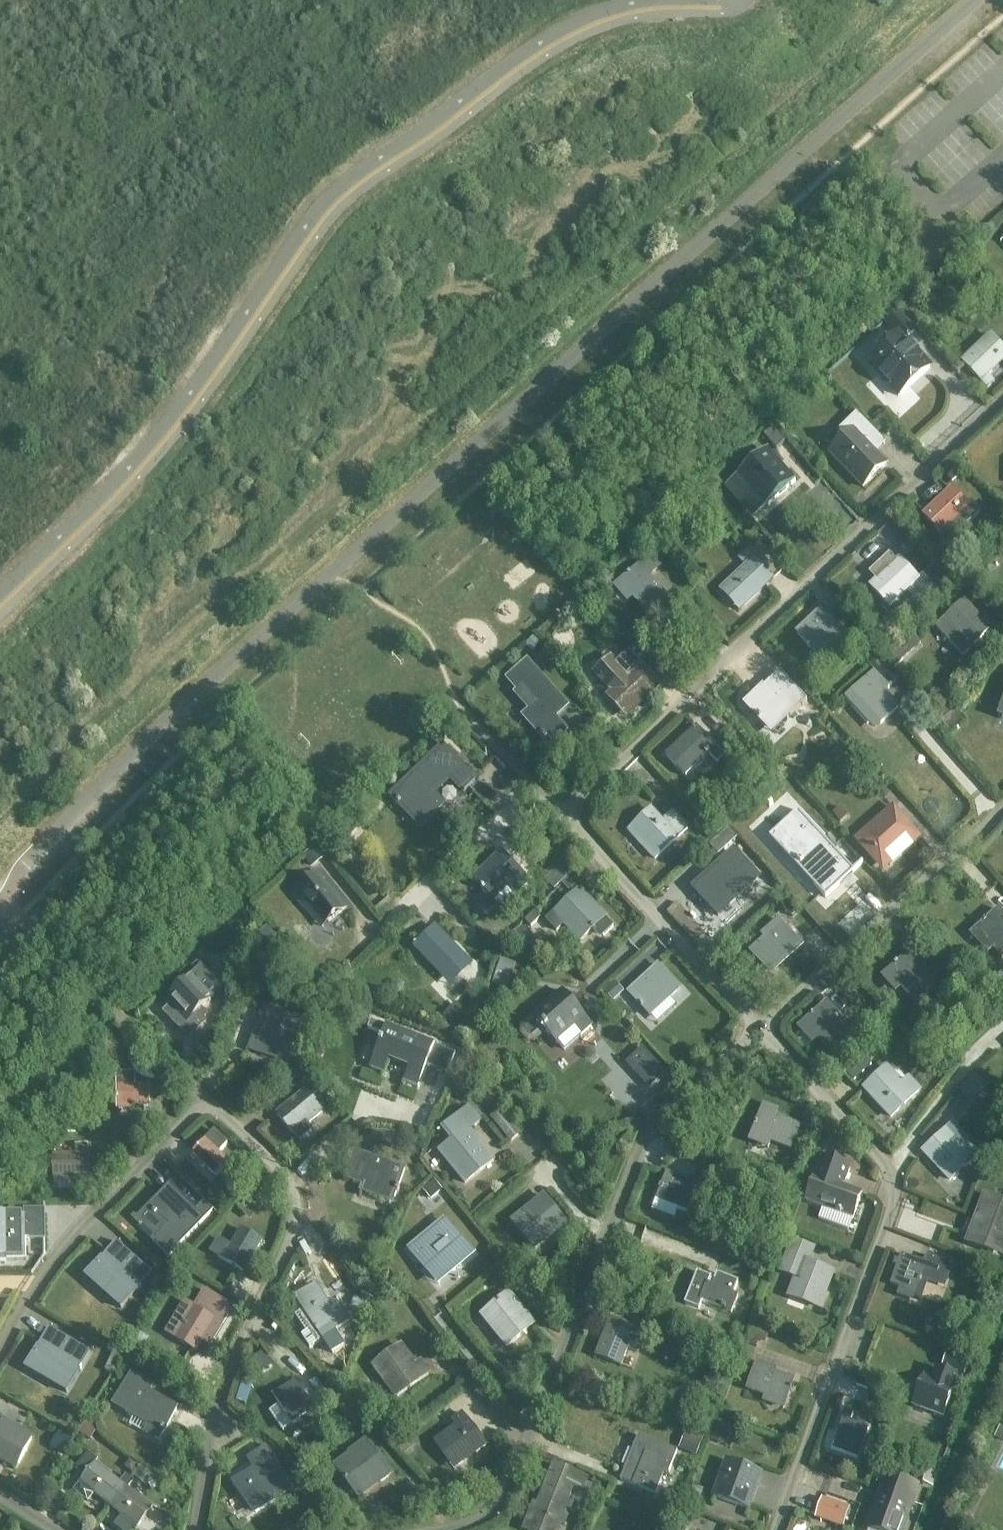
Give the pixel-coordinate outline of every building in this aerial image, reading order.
[(914,333),(898,315),(887,325),(898,337),(868,364),(899,397),(930,368),(905,341),(914,333)] [(988,390),(995,383),(989,376),(1002,363),(1002,348),(991,336),(963,363),(988,390)] [(884,446),(885,445),(856,415),(837,434),(844,441),(830,455),(863,489),(886,466),(874,454),(874,450),(872,448),(879,441),(884,446)] [(773,428),(764,437),(776,451),(785,442),(773,428)] [(737,480),(755,501),(758,498),(766,508),(796,482),(786,471),(783,474),(771,460),(755,474),(750,468),(737,480)] [(952,489),(924,516),(943,535),(949,542),(970,521),(964,515),(970,509),(952,489)] [(906,538),(899,545),(907,553),(914,546),(906,538)] [(794,550),(788,555),(795,562),(800,556),(794,550)] [(774,580),(756,561),(746,551),(738,559),(747,569),(722,592),(740,611),(774,580)] [(998,562),(991,553),(980,562),(987,571),(998,562)] [(900,560),(898,562),(890,555),(873,571),(880,579),(872,587),(891,606),(919,580),(900,560)] [(660,567),(650,557),(621,584),(649,615),(667,599),(648,578),(660,567)] [(930,567),(922,575),(933,587),(934,586),(939,591),(947,583),(939,574),(937,576),(930,567)] [(855,582),(849,588),(857,597),(863,591),(855,582)] [(971,648),(972,649),(991,630),(965,602),(937,628),(963,656),(971,648)] [(822,611),(798,634),(818,657),(843,634),(822,611)] [(536,638),(527,646),(532,651),(540,644),(536,638)] [(872,643),(860,641),(859,655),(870,657),(872,643)] [(900,645),(885,659),(894,668),(909,654),(900,645)] [(634,646),(599,678),(631,713),(660,686),(642,667),(649,661),(634,646)] [(885,693),(900,680),(876,655),(866,664),(875,673),(853,693),(881,724),(899,708),(885,693)] [(566,707),(527,663),(508,680),(518,691),(523,685),(539,704),(534,708),(534,709),(525,717),(541,735),(540,736),(545,741),(550,746),(559,737),(560,737),(566,732),(558,723),(553,718),(557,715),(566,707)] [(764,688),(746,705),(757,716),(756,717),(759,720),(760,719),(767,727),(781,714),(787,720),(807,701),(780,672),(764,688)] [(940,722),(950,735),(966,722),(956,709),(940,722)] [(677,762),(674,765),(686,778),(710,756),(718,764),(725,757),(697,727),(669,753),(677,762)] [(731,733),(723,740),(732,750),(739,743),(731,733)] [(454,760),(443,749),(393,798),(397,801),(396,802),(399,806),(400,805),(409,814),(417,806),(428,818),(441,805),(432,795),(450,777),(465,792),(475,782),(459,766),(458,767),(453,761),(454,760)] [(840,807),(832,814),(840,823),(848,816),(840,807)] [(914,845),(921,838),(894,808),(857,842),(876,863),(906,836),(914,845)] [(655,862),(690,829),(673,812),(663,821),(652,809),(627,832),(655,862)] [(704,818),(695,827),(705,838),(715,829),(704,818)] [(346,819),(330,832),(338,842),(354,829),(346,819)] [(724,834),(715,841),(725,852),(733,845),(724,834)] [(814,838),(795,856),(830,894),(820,902),(833,915),(861,889),(814,838)] [(485,909),(511,885),(518,893),(530,882),(503,854),(476,879),(487,892),(477,901),(485,909)] [(719,868),(695,890),(718,918),(750,889),(757,883),(731,857),(719,868)] [(800,886),(812,875),(803,866),(791,876),(800,886)] [(322,882),(323,881),(317,874),(294,892),(295,893),(294,894),(304,906),(305,905),(322,927),(345,909),(328,887),(327,888),(322,882)] [(570,878),(563,885),(570,892),(577,886),(570,878)] [(547,921),(557,932),(569,921),(585,938),(596,927),(604,936),(614,927),(606,918),(607,918),(580,890),(547,921)] [(473,904),(463,893),(454,901),(464,913),(473,904)] [(789,899),(782,906),(791,917),(799,910),(789,899)] [(537,910),(543,917),(550,910),(549,909),(552,906),(547,901),(544,904),(544,903),(537,910)] [(987,956),(993,950),(1002,960),(1002,959),(1002,915),(998,910),(970,936),(987,956)] [(782,924),(752,953),(771,973),(801,945),(782,924)] [(259,935),(269,946),(277,938),(267,927),(259,935)] [(436,928),(415,947),(441,976),(462,956),(436,928)] [(521,928),(510,939),(523,952),(534,942),(521,928)] [(271,972),(290,954),(279,942),(259,960),(271,972)] [(917,966),(922,962),(913,952),(889,973),(917,1004),(936,987),(917,966)] [(189,1038),(205,1023),(202,1020),(206,1016),(201,1011),(221,991),(207,977),(213,971),(203,961),(195,970),(199,974),(170,1001),(174,1006),(165,1014),(189,1038)] [(501,961),(492,986),(508,991),(516,966),(501,961)] [(480,964),(473,971),(479,977),(486,971),(480,964)] [(659,966),(629,994),(651,1018),(681,990),(659,966)] [(992,980),(999,988),(1002,984),(1002,971),(992,980)] [(624,992),(614,982),(606,990),(616,1000),(624,992)] [(838,992),(844,998),(854,988),(848,983),(838,992)] [(585,1019),(562,992),(533,1017),(543,1029),(546,1033),(547,1032),(557,1044),(558,1043),(564,1050),(591,1026),(585,1019)] [(832,1017),(837,1013),(828,1003),(804,1024),(833,1055),(851,1038),(832,1017)] [(251,1046),(276,1055),(281,1043),(294,1048),(302,1027),(263,1014),(251,1046)] [(370,1021),(367,1027),(383,1033),(386,1027),(370,1021)] [(383,1033),(370,1068),(383,1073),(382,1077),(383,1078),(389,1060),(409,1068),(403,1085),(404,1086),(405,1082),(418,1087),(427,1066),(440,1072),(448,1075),(456,1054),(448,1051),(404,1035),(405,1033),(396,1030),(396,1031),(386,1027),(383,1033)] [(897,1029),(888,1039),(897,1047),(906,1037),(897,1029)] [(123,1048),(113,1058),(121,1065),(131,1055),(123,1048)] [(642,1049),(627,1063),(650,1088),(665,1074),(642,1049)] [(477,1066),(472,1056),(460,1062),(465,1071),(477,1066)] [(854,1064),(845,1073),(853,1082),(863,1074),(854,1064)] [(909,1080),(903,1086),(887,1068),(865,1089),(892,1117),(920,1091),(909,1080)] [(115,1084),(115,1075),(106,1075),(105,1084),(115,1084)] [(136,1107),(151,1107),(151,1088),(135,1088),(135,1075),(117,1075),(118,1110),(136,1110),(136,1107)] [(985,1091),(970,1079),(959,1092),(973,1104),(985,1091)] [(313,1131),(308,1125),(324,1112),(307,1092),(278,1116),(300,1142),(313,1131)] [(774,1116),(777,1110),(765,1105),(753,1135),(792,1150),(801,1127),(774,1116)] [(494,1161),(470,1132),(482,1123),(479,1120),(483,1117),(474,1106),(470,1109),(469,1107),(441,1130),(452,1144),(441,1154),(466,1184),(494,1161)] [(521,1135),(501,1110),(490,1118),(511,1144),(521,1135)] [(924,1153),(951,1181),(979,1155),(969,1144),(954,1125),(947,1132),(924,1153)] [(191,1157),(204,1170),(206,1167),(217,1178),(230,1164),(219,1153),(228,1144),(215,1133),(191,1157)] [(832,1144),(823,1141),(818,1153),(827,1156),(832,1144)] [(75,1191),(75,1180),(90,1180),(90,1157),(89,1157),(89,1146),(76,1146),(76,1158),(54,1158),(55,1191),(75,1191)] [(682,1160),(685,1151),(677,1148),(674,1157),(682,1160)] [(348,1164),(352,1165),(346,1181),(396,1198),(406,1170),(352,1151),(348,1164)] [(807,1202),(854,1219),(863,1194),(844,1187),(851,1169),(823,1159),(807,1202)] [(668,1172),(657,1201),(688,1213),(699,1184),(668,1172)] [(431,1201),(443,1190),(434,1181),(422,1191),(431,1201)] [(171,1188),(150,1209),(169,1227),(156,1240),(155,1241),(154,1240),(153,1241),(168,1256),(212,1212),(205,1205),(197,1213),(195,1211),(171,1188)] [(979,1238),(1002,1247),(1002,1212),(992,1208),(995,1200),(985,1196),(972,1229),(981,1233),(979,1238)] [(545,1197),(514,1223),(536,1250),(568,1225),(545,1197)] [(0,1218),(0,1262),(27,1261),(27,1241),(46,1241),(45,1211),(25,1211),(25,1217),(0,1218)] [(943,1233),(919,1224),(914,1237),(938,1246),(943,1233)] [(242,1231),(224,1262),(244,1273),(262,1243),(242,1231)] [(446,1231),(416,1256),(438,1283),(469,1258),(446,1231)] [(139,1291),(153,1275),(117,1243),(103,1259),(102,1258),(101,1259),(102,1260),(86,1279),(87,1279),(95,1270),(115,1288),(107,1297),(121,1310),(138,1291),(139,1292),(140,1291),(139,1291)] [(797,1277),(790,1297),(820,1308),(832,1275),(808,1265),(813,1250),(793,1243),(783,1271),(797,1277)] [(926,1256),(923,1263),(902,1255),(891,1286),(899,1289),(897,1296),(920,1305),(928,1283),(945,1289),(953,1266),(926,1256)] [(505,1270),(494,1280),(500,1287),(511,1278),(505,1270)] [(686,1304),(699,1310),(702,1302),(726,1312),(732,1296),(734,1296),(739,1283),(718,1275),(716,1280),(699,1273),(686,1304)] [(317,1286),(297,1300),(302,1307),(303,1309),(314,1325),(306,1330),(301,1334),(308,1344),(321,1335),(331,1349),(342,1342),(332,1327),(347,1317),(339,1305),(333,1310),(317,1286)] [(205,1291),(175,1339),(196,1352),(203,1342),(210,1346),(233,1309),(205,1291)] [(381,1309),(392,1304),(388,1295),(377,1301),(381,1309)] [(510,1295),(482,1317),(508,1349),(536,1326),(510,1295)] [(349,1310),(362,1318),(370,1304),(356,1297),(349,1310)] [(648,1334),(636,1329),(611,1320),(596,1357),(622,1367),(630,1345),(643,1350),(648,1334)] [(753,1325),(745,1344),(756,1348),(758,1342),(764,1345),(770,1332),(753,1325)] [(80,1372),(91,1354),(49,1329),(39,1347),(38,1347),(37,1348),(38,1349),(26,1370),(27,1371),(33,1360),(56,1374),(50,1384),(67,1394),(79,1373),(81,1373),(81,1372),(80,1372)] [(141,1334),(133,1345),(141,1350),(148,1339),(141,1334)] [(114,1353),(121,1357),(127,1346),(112,1339),(107,1351),(113,1354),(114,1353)] [(133,1347),(126,1359),(136,1365),(144,1353),(133,1347)] [(381,1363),(397,1385),(391,1389),(398,1399),(431,1375),(423,1365),(418,1369),(402,1347),(381,1363)] [(289,1363),(277,1350),(270,1357),(282,1370),(289,1363)] [(967,1359),(945,1351),(940,1365),(962,1373),(967,1359)] [(112,1376),(121,1357),(114,1353),(113,1354),(105,1372),(112,1376)] [(263,1354),(249,1365),(257,1375),(271,1364),(263,1354)] [(776,1375),(777,1371),(758,1364),(749,1390),(786,1404),(794,1382),(776,1375)] [(959,1377),(940,1371),(931,1367),(916,1406),(944,1417),(959,1377)] [(177,1409),(149,1392),(153,1386),(132,1374),(115,1401),(129,1410),(127,1413),(135,1418),(137,1415),(152,1424),(146,1434),(159,1441),(167,1431),(177,1409)] [(868,1391),(871,1382),(859,1378),(856,1386),(868,1391)] [(296,1384),(276,1398),(294,1424),(314,1411),(296,1384)] [(477,1402),(469,1391),(461,1397),(470,1408),(477,1402)] [(837,1432),(842,1434),(836,1451),(858,1459),(869,1428),(851,1422),(854,1414),(845,1410),(837,1432)] [(463,1415),(452,1423),(457,1428),(436,1443),(451,1464),(472,1449),(476,1455),(487,1448),(463,1415)] [(78,1434),(91,1442),(98,1430),(86,1422),(78,1434)] [(20,1431),(4,1423),(0,1429),(0,1460),(3,1462),(5,1458),(18,1466),(33,1439),(20,1431)] [(1000,1425),(994,1437),(1002,1442),(1002,1427),(1000,1425)] [(704,1438),(686,1430),(678,1450),(696,1457),(704,1438)] [(60,1432),(50,1448),(62,1455),(72,1439),(60,1432)] [(665,1472),(670,1474),(679,1452),(640,1437),(622,1481),(656,1495),(665,1472)] [(354,1493),(375,1477),(380,1484),(391,1475),(366,1442),(352,1453),(353,1454),(335,1468),(354,1493)] [(256,1514),(294,1488),(267,1448),(253,1458),(257,1464),(253,1466),(255,1470),(236,1483),(256,1514)] [(97,1465),(99,1462),(88,1453),(75,1470),(86,1479),(75,1493),(88,1504),(95,1495),(110,1506),(131,1480),(126,1476),(120,1484),(97,1465)] [(728,1464),(716,1498),(749,1511),(762,1476),(728,1464)] [(875,1465),(871,1476),(880,1479),(884,1468),(875,1465)] [(929,1465),(922,1483),(932,1487),(939,1468),(929,1465)] [(587,1480),(554,1466),(543,1495),(545,1496),(538,1514),(534,1512),(527,1529),(528,1529),(557,1529),(559,1523),(560,1524),(574,1489),(582,1493),(587,1480)] [(143,1484),(150,1475),(142,1469),(135,1477),(143,1484)] [(919,1487),(890,1477),(870,1529),(903,1529),(919,1487)] [(131,1480),(110,1506),(126,1519),(119,1528),(122,1529),(138,1529),(154,1510),(129,1490),(135,1483),(131,1480)] [(822,1501),(816,1518),(843,1527),(849,1510),(822,1501)] [(692,1522),(679,1517),(674,1529),(677,1529),(689,1529),(692,1522)]
